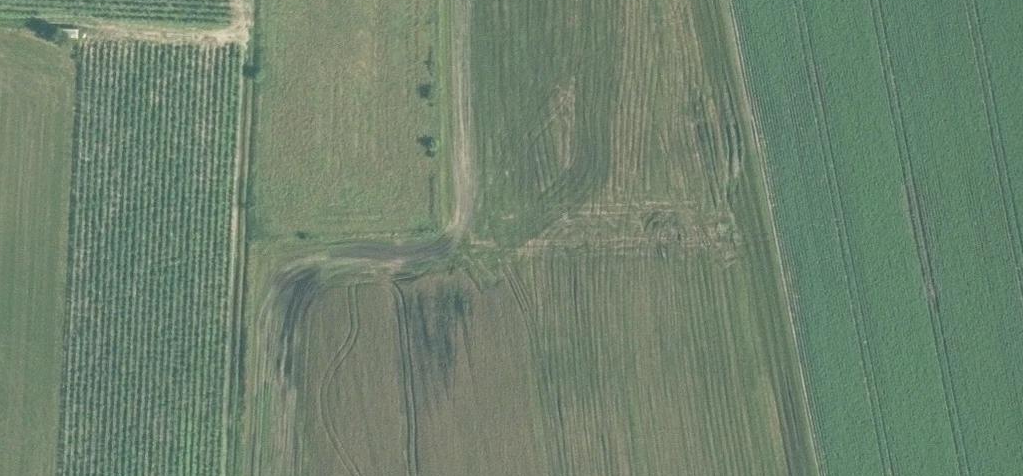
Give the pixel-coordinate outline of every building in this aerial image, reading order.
[(60,25),(59,34),(79,34),(78,25),(60,25)]
